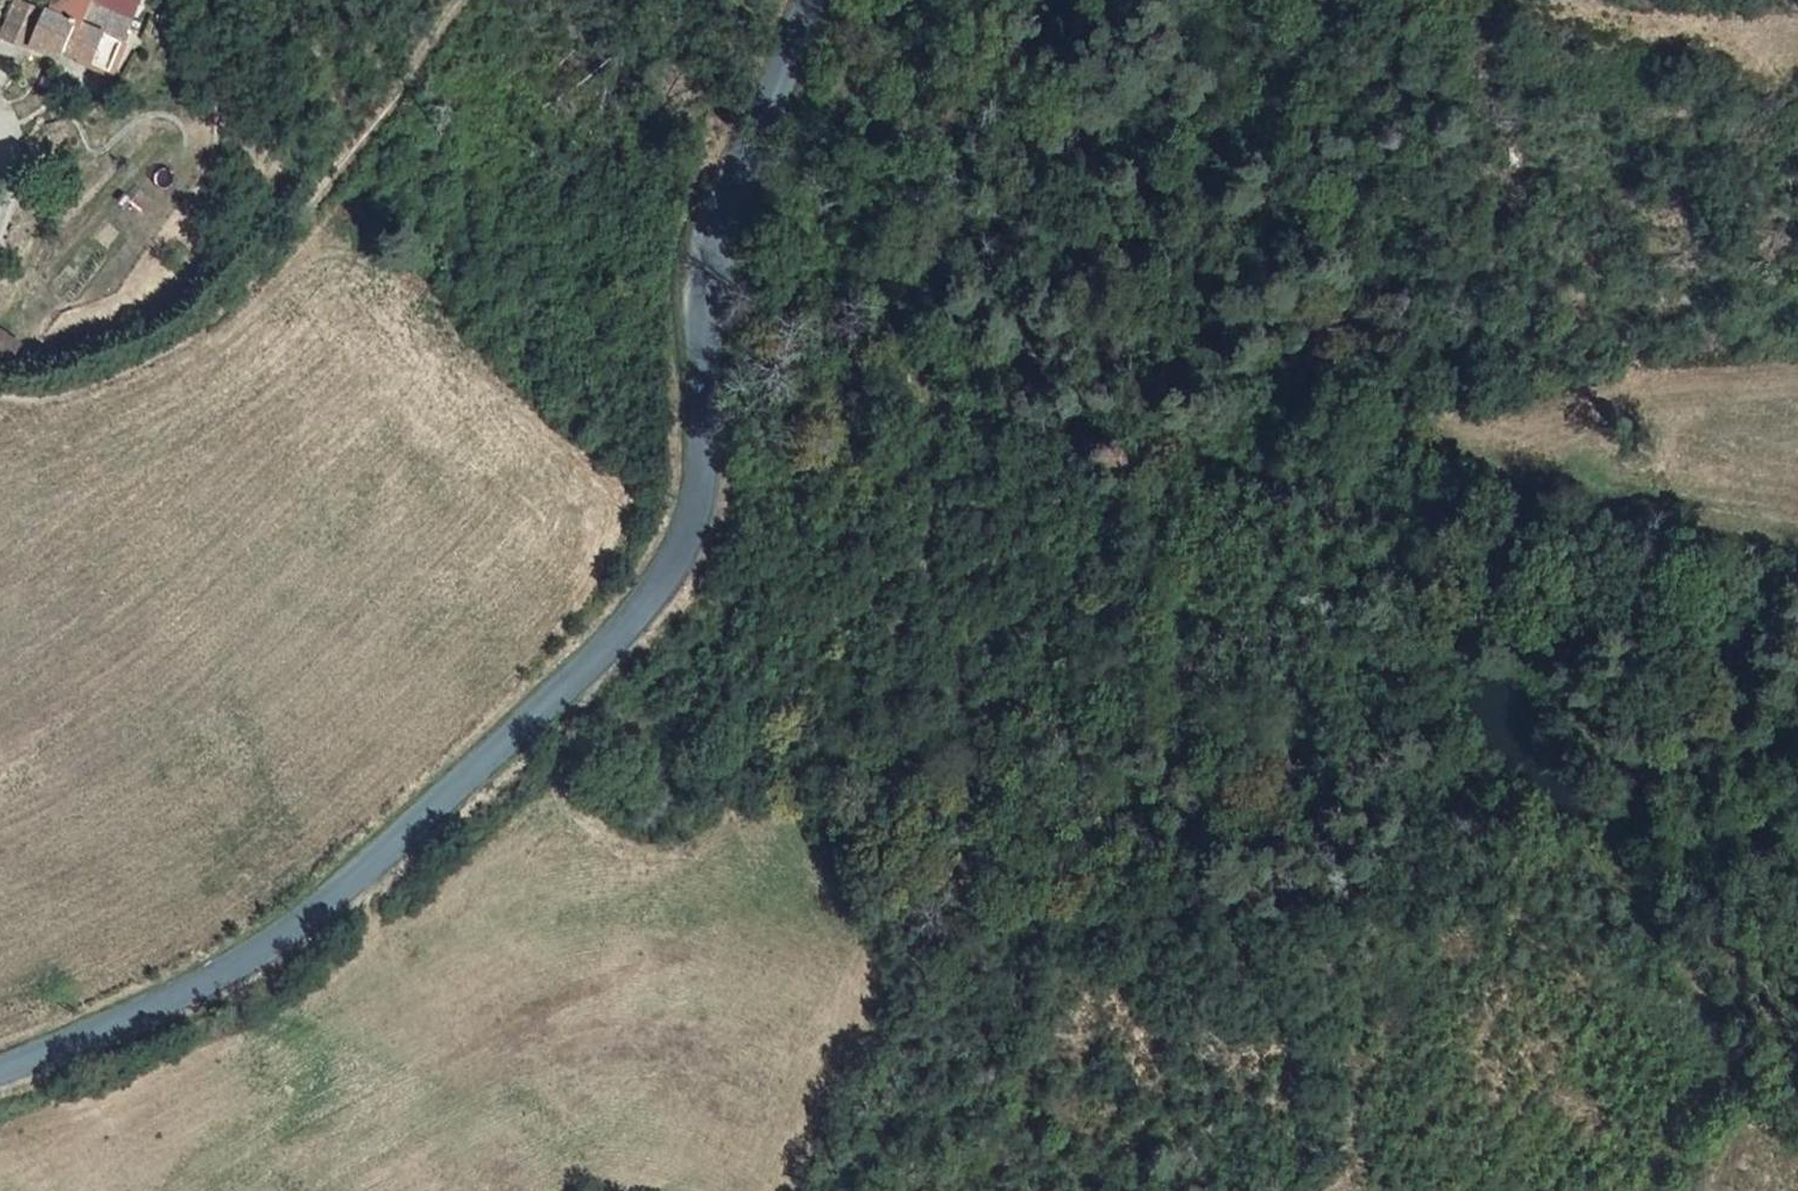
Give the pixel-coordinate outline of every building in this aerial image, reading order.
[(34,0),(24,0),(15,30),(48,42),(62,10),(34,0)] [(108,28),(62,10),(48,42),(105,62),(117,34),(133,39),(140,18),(115,8),(108,28)] [(26,342),(0,327),(0,354),(15,362),(26,342)]
